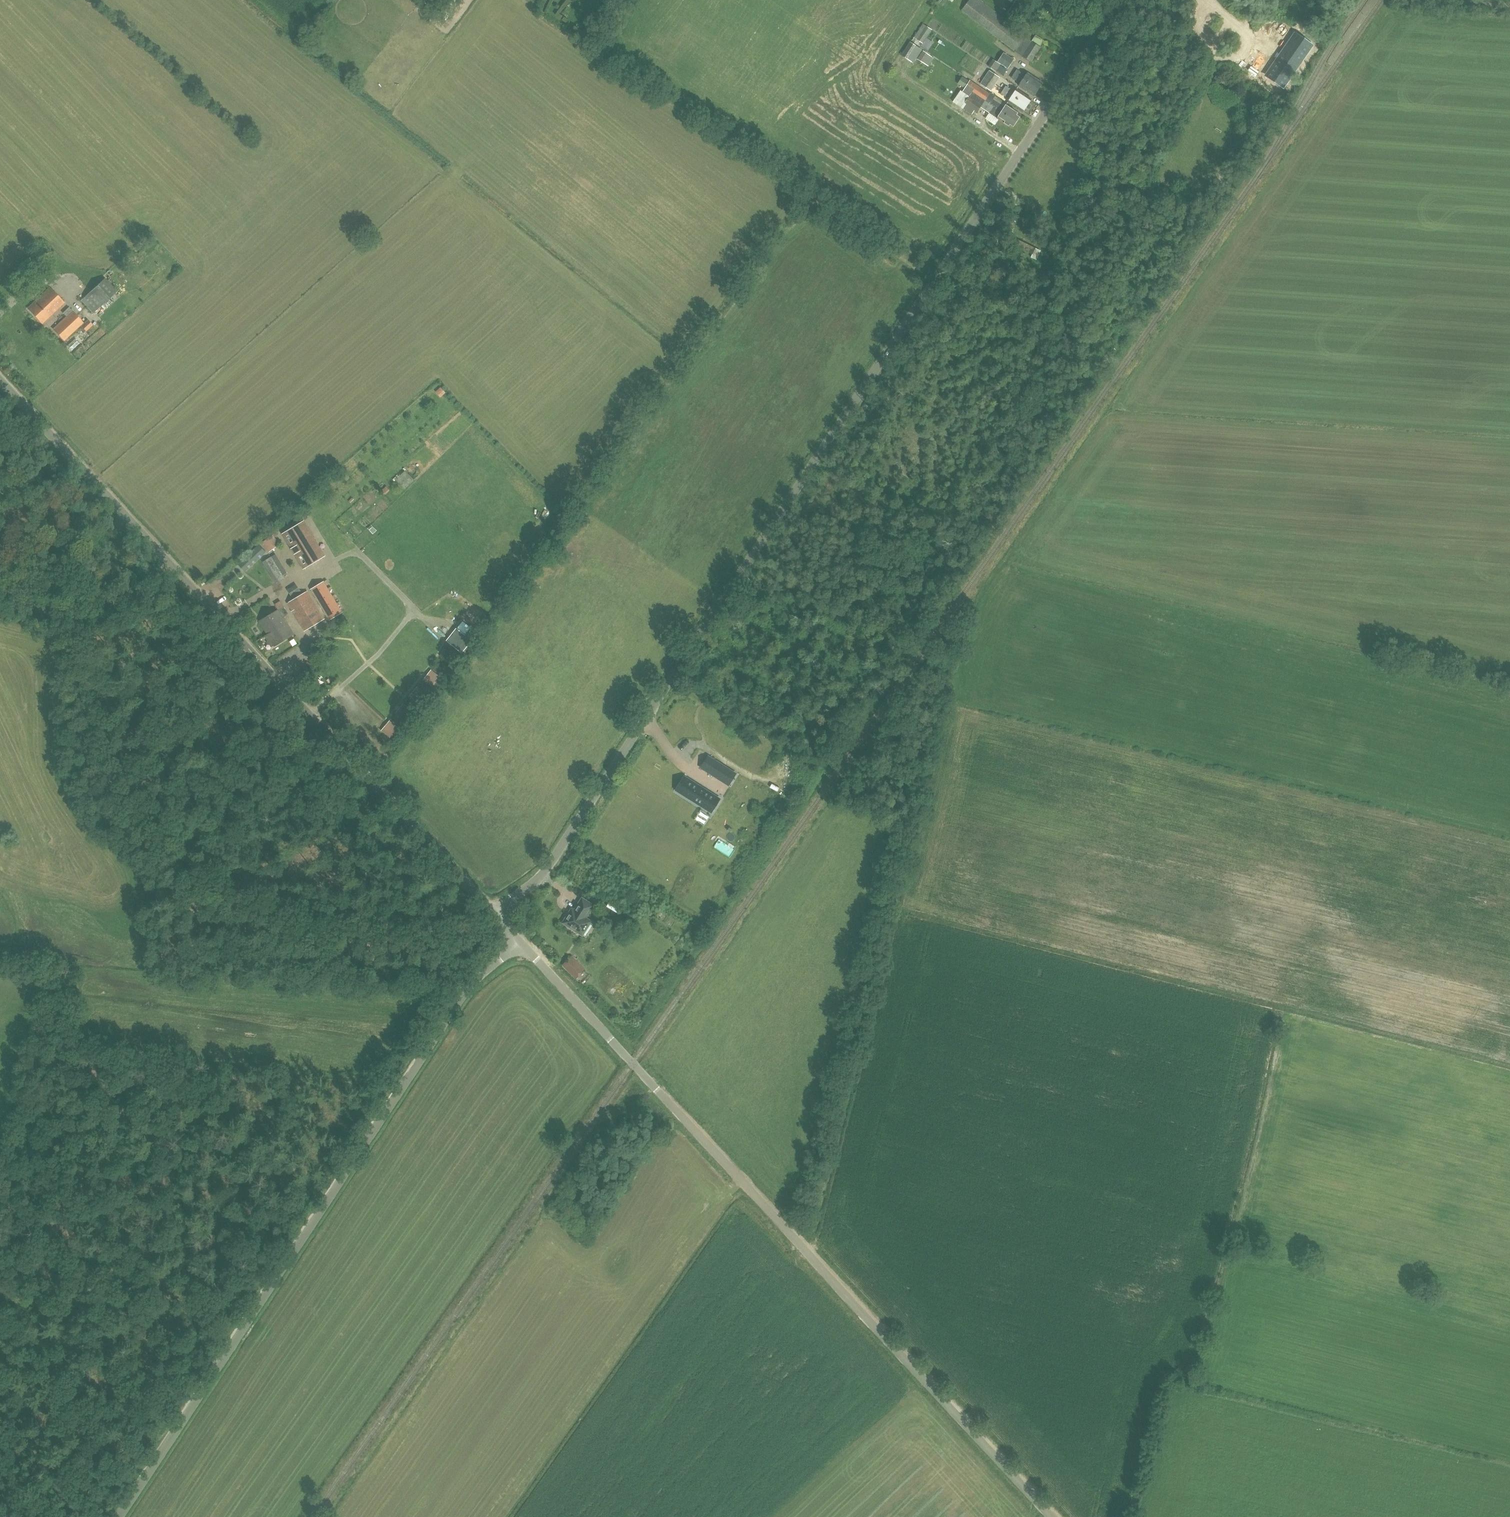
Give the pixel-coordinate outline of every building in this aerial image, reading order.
[(425,1),(436,10),(440,5),(444,0),(438,0),(436,2),(434,0),(426,0),(425,1)] [(980,0),(970,0),(963,10),(1016,51),(1027,36),(980,0)] [(1008,13),(1018,20),(1028,4),(1022,0),(1016,0),(1008,13)] [(925,26),(917,40),(923,44),(932,29),(925,26)] [(1041,47),(1040,46),(1044,40),(1036,35),(1032,41),(1026,38),(1016,52),(1032,61),(1041,47)] [(1284,50),(1266,75),(1283,87),(1312,45),(1299,36),(1288,52),(1284,50)] [(920,47),(915,44),(910,42),(901,55),(913,62),(922,48),(920,47)] [(930,49),(924,59),(933,64),(939,55),(930,49)] [(923,50),(917,59),(922,62),(927,53),(923,50)] [(997,62),(1008,69),(1014,59),(1004,52),(997,62)] [(1007,70),(1000,65),(1000,64),(993,59),(988,66),(995,71),(996,69),(1004,74),(1007,70)] [(1017,69),(1014,74),(1039,89),(1043,83),(1028,73),(1026,75),(1017,69)] [(985,77),(996,84),(1000,77),(989,70),(985,77)] [(1035,96),(1039,89),(1014,74),(1012,78),(1021,83),(1019,86),(1035,96)] [(1217,74),(1212,80),(1218,85),(1224,79),(1217,74)] [(996,84),(985,77),(980,84),(991,91),(996,84)] [(970,81),(966,88),(1002,112),(1017,122),(1021,115),(1007,105),(1007,104),(995,97),(995,96),(991,93),(971,79),(970,81)] [(1006,86),(1004,89),(1027,105),(1032,99),(1017,89),(1015,92),(1006,86)] [(960,91),(955,99),(966,104),(963,109),(972,114),(974,111),(977,113),(981,107),(989,113),(986,118),(996,125),(999,119),(1012,128),(1017,122),(1002,112),(965,88),(962,92),(960,91)] [(1027,105),(1004,89),(1001,93),(1010,99),(1008,102),(1023,112),(1027,105)] [(1003,227),(1002,236),(1001,238),(1013,240),(1014,229),(1003,227)] [(81,300),(93,313),(118,290),(106,277),(81,300)] [(65,303),(51,287),(28,308),(42,323),(65,303)] [(54,329),(64,340),(83,322),(69,308),(64,313),(67,316),(54,329)] [(87,331),(93,325),(89,321),(83,327),(87,331)] [(79,336),(71,343),(75,348),(83,341),(79,336)] [(76,349),(82,356),(90,349),(85,342),(76,349)] [(418,462),(413,465),(417,473),(423,469),(418,462)] [(406,486),(415,479),(408,470),(399,477),(406,486)] [(385,495),(390,490),(387,486),(382,490),(385,495)] [(304,521),(283,533),(304,568),(325,556),(304,521)] [(269,551),(279,543),(273,534),(262,542),(269,551)] [(267,551),(259,542),(237,562),(245,571),(267,551)] [(284,578),(272,556),(263,562),(271,576),(268,578),(272,585),(284,578)] [(341,613),(338,609),(325,582),(312,589),(330,620),(341,613)] [(307,592),(288,603),(305,630),(324,619),(307,592)] [(285,616),(289,613),(284,606),(260,620),(268,634),(265,635),(272,646),(274,644),(275,646),(295,633),(285,616)] [(244,623),(246,617),(240,615),(238,621),(244,623)] [(419,634),(426,630),(423,623),(416,627),(419,634)] [(447,640),(463,652),(472,640),(457,627),(447,640)] [(294,638),(289,642),(292,647),(297,643),(294,638)] [(435,653),(444,646),(439,641),(431,648),(435,653)] [(431,670),(423,681),(433,689),(441,678),(431,670)] [(418,687),(409,698),(419,706),(428,695),(418,687)] [(404,704),(395,715),(405,723),(414,712),(404,704)] [(390,721),(381,732),(391,740),(400,729),(390,721)] [(711,764),(705,773),(727,788),(733,778),(711,764)] [(692,795),(690,798),(712,812),(719,799),(688,779),(682,789),(692,795)] [(577,930),(582,934),(591,921),(586,918),(594,905),(582,898),(573,913),(570,912),(564,922),(569,926),(570,927),(571,929),(573,930),(575,930),(577,930)] [(585,970),(572,956),(563,964),(576,978),(585,970)]
